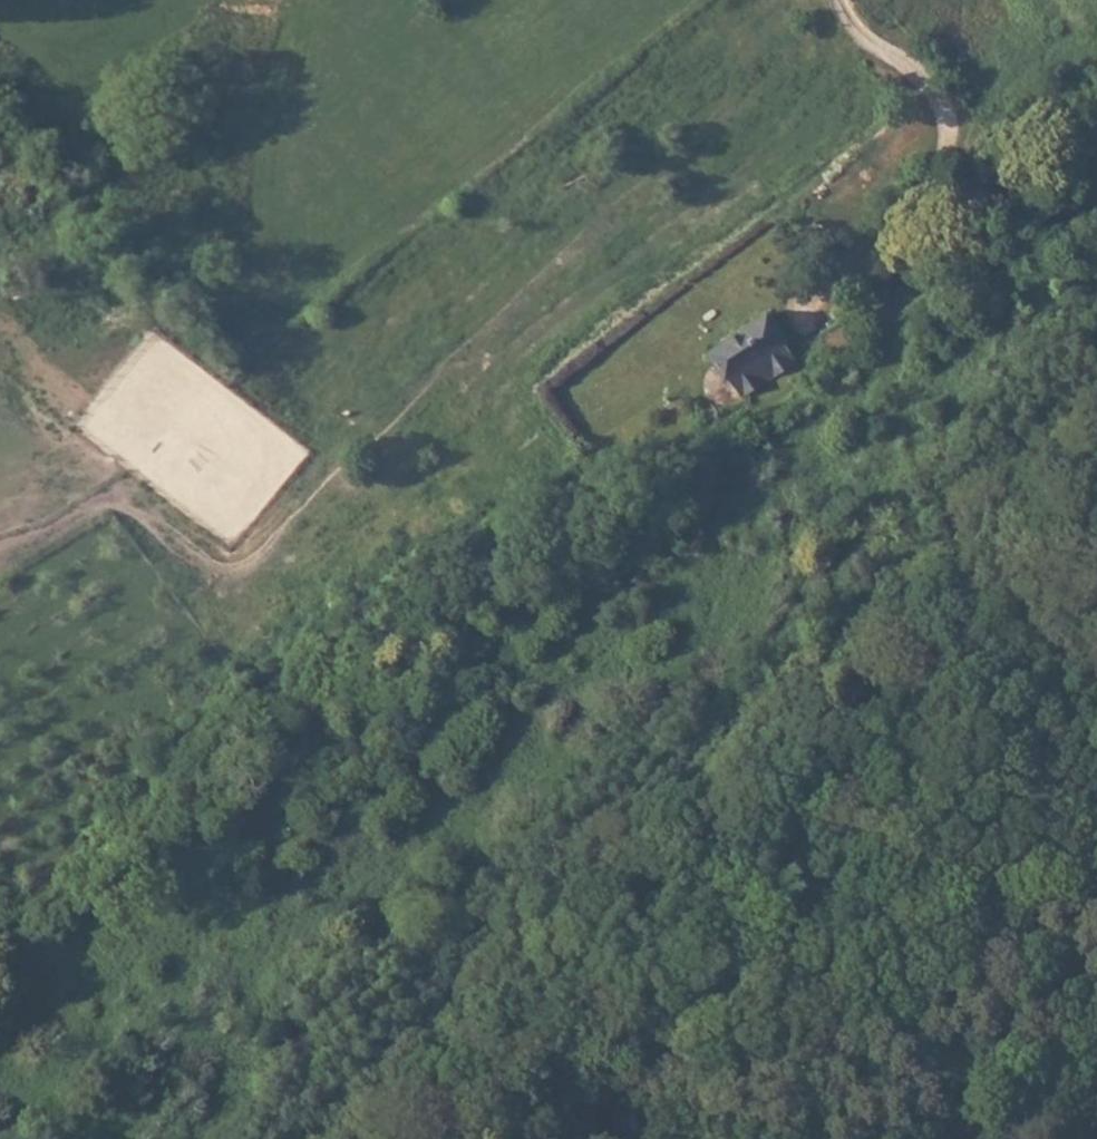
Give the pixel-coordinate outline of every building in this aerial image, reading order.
[(729,377),(781,343),(785,341),(768,315),(707,354),(723,380),(729,377)] [(794,363),(781,343),(729,377),(741,396),(794,363)]
